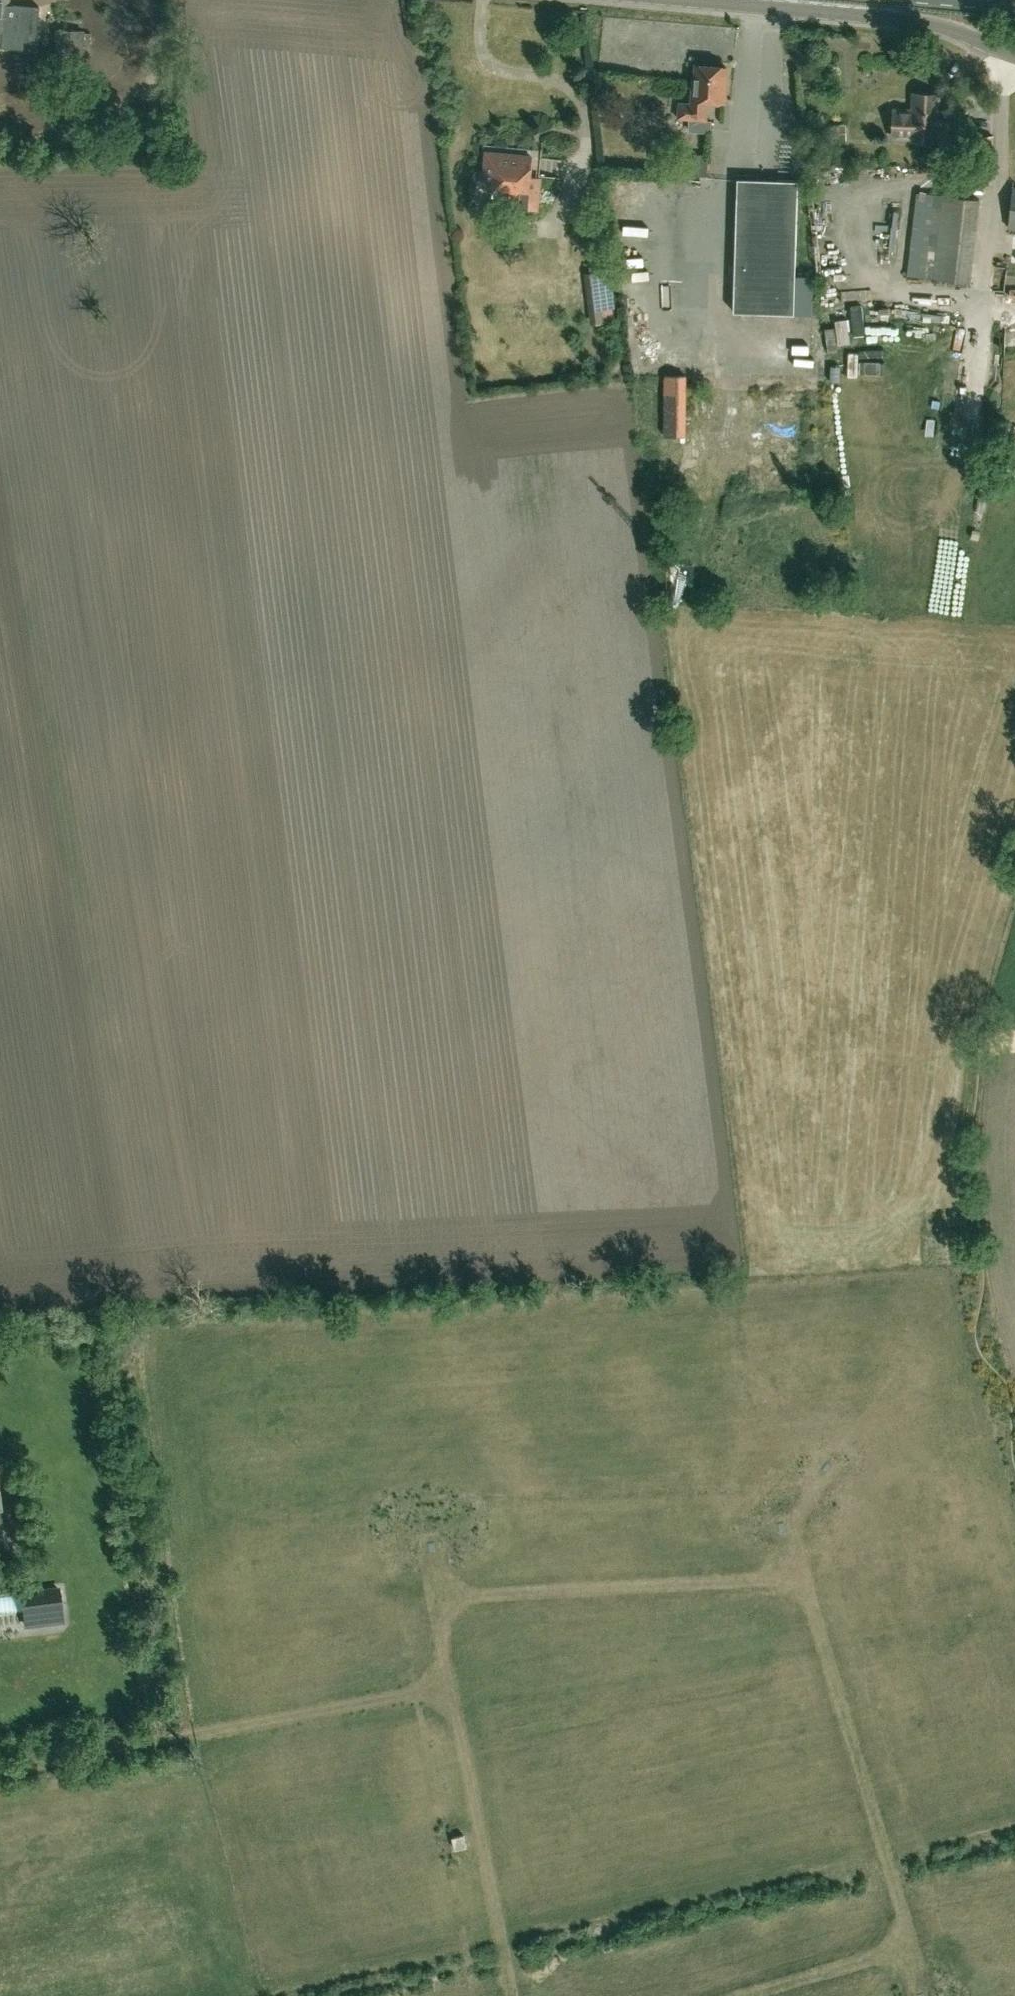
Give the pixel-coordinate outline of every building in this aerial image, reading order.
[(9,0),(0,0),(0,31),(17,32),(20,4),(9,3),(9,0)] [(82,69),(83,30),(56,30),(56,68),(82,69)] [(725,101),(727,68),(696,66),(695,81),(693,81),(692,103),(679,102),(678,118),(707,119),(708,100),(725,101)] [(955,119),(941,119),(937,119),(938,94),(914,94),(913,110),(894,110),(894,136),(913,136),(912,139),(941,140),(940,160),(954,161),(955,119)] [(821,140),(845,140),(844,125),(821,126),(821,140)] [(530,183),(531,175),(533,156),(497,153),(496,162),(487,161),(485,185),(494,186),(493,199),(512,201),(512,205),(537,207),(539,184),(530,183)] [(794,313),(798,180),(738,178),(734,312),(794,313)] [(970,282),(979,198),(936,193),(926,277),(970,282)] [(589,313),(615,310),(611,270),(584,273),(589,313)] [(687,375),(665,374),(665,436),(685,436),(685,434),(686,434),(687,375)] [(9,1522),(2,1462),(0,1462),(0,1523),(9,1522)] [(22,1588),(24,1605),(60,1600),(58,1584),(22,1588)]
